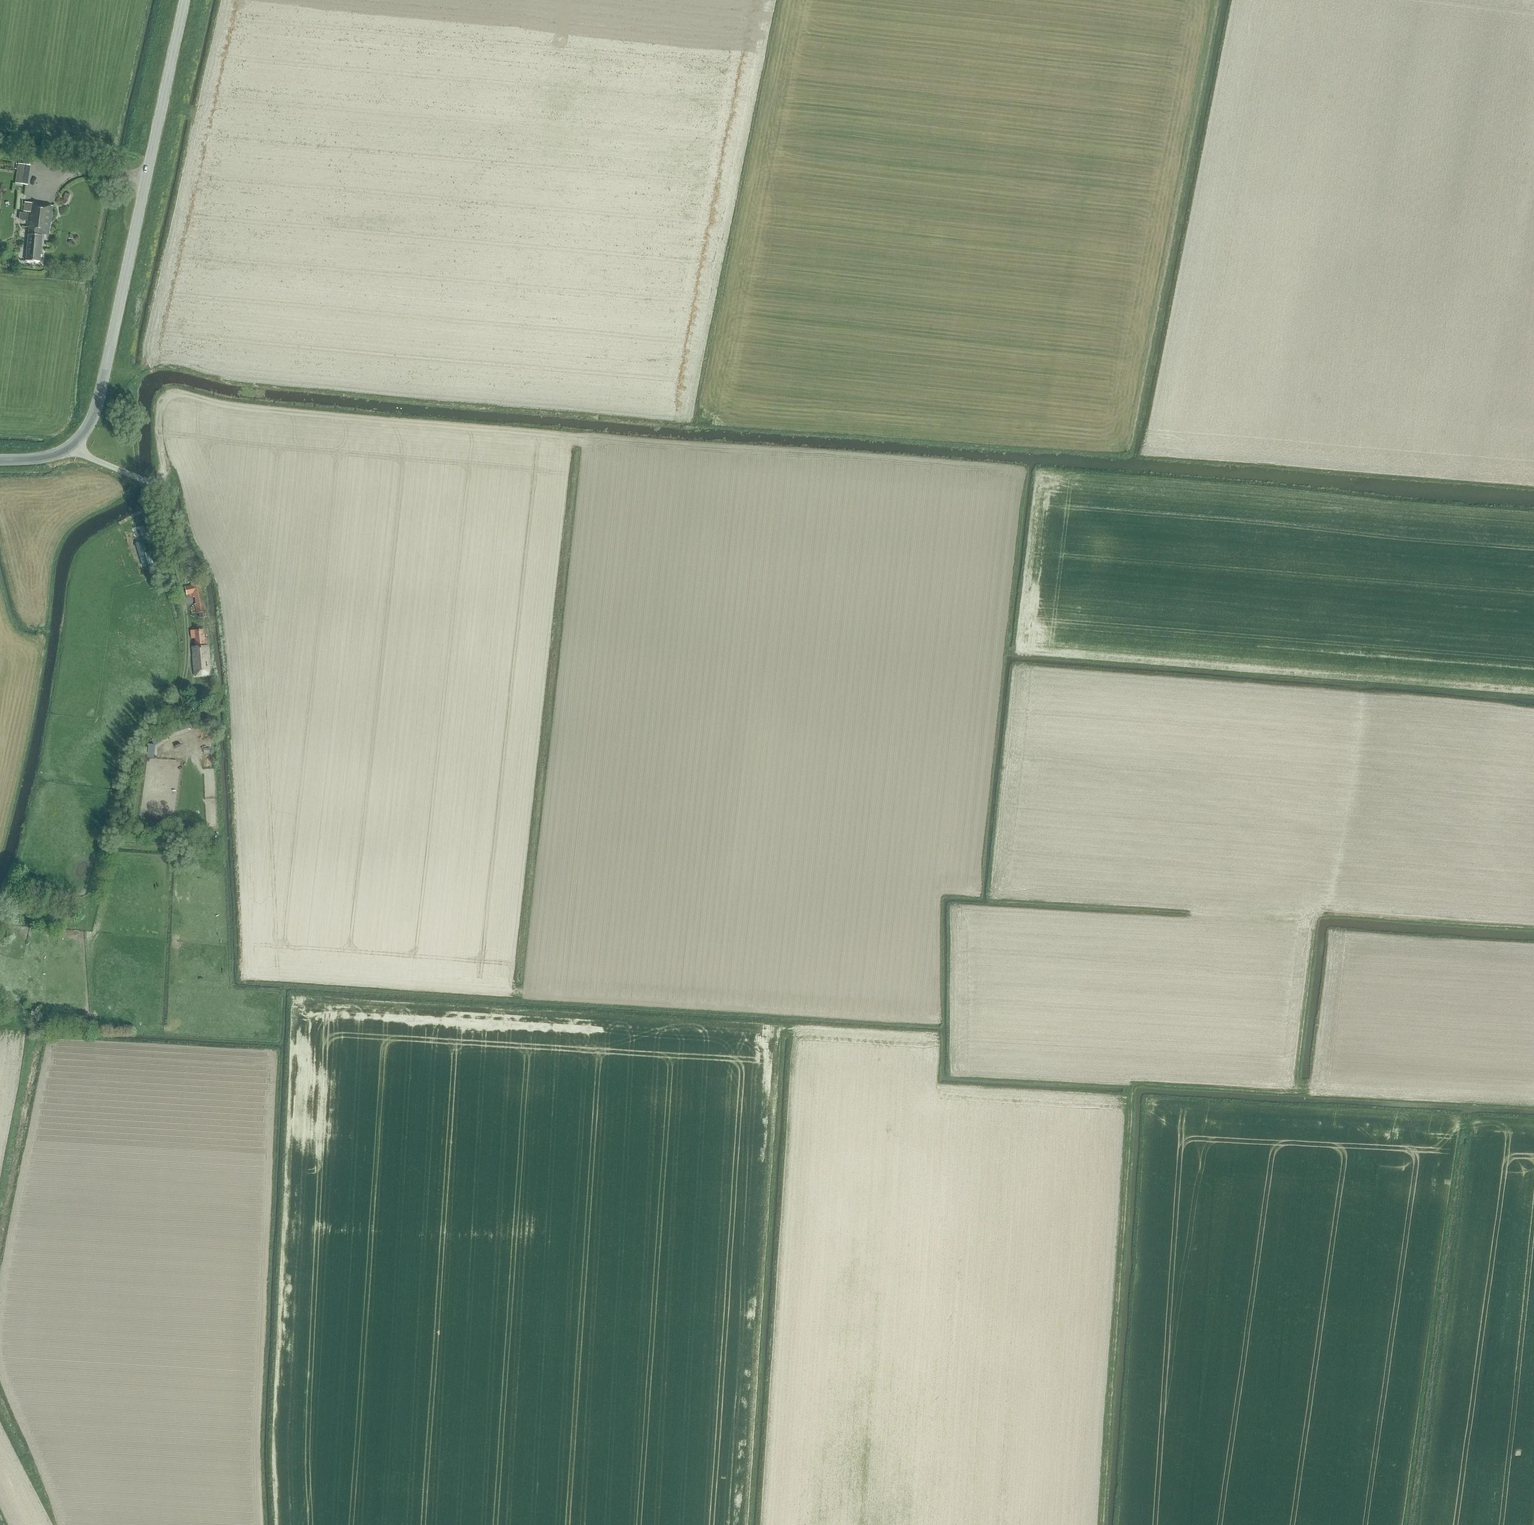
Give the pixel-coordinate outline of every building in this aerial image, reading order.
[(31,165),(18,163),(15,183),(28,185),(31,165)] [(49,238),(53,206),(25,202),(24,211),(29,212),(27,227),(30,227),(26,261),(40,262),(43,237),(49,238)] [(26,221),(28,213),(20,212),(19,220),(26,221)] [(136,543),(143,566),(153,563),(146,540),(136,543)] [(160,572),(158,564),(148,568),(150,575),(152,574),(154,580),(162,577),(160,572)] [(201,616),(207,615),(199,580),(191,582),(192,586),(186,587),(188,593),(193,592),(198,612),(200,611),(201,616)] [(193,647),(195,675),(210,674),(208,645),(204,646),(203,630),(192,631),(192,638),(196,637),(197,647),(193,647)] [(169,726),(172,732),(186,727),(191,726),(189,719),(169,726)] [(151,739),(155,744),(156,743),(168,735),(172,732),(167,727),(154,737),(151,739)] [(17,901),(14,912),(21,913),(24,903),(17,901)]
